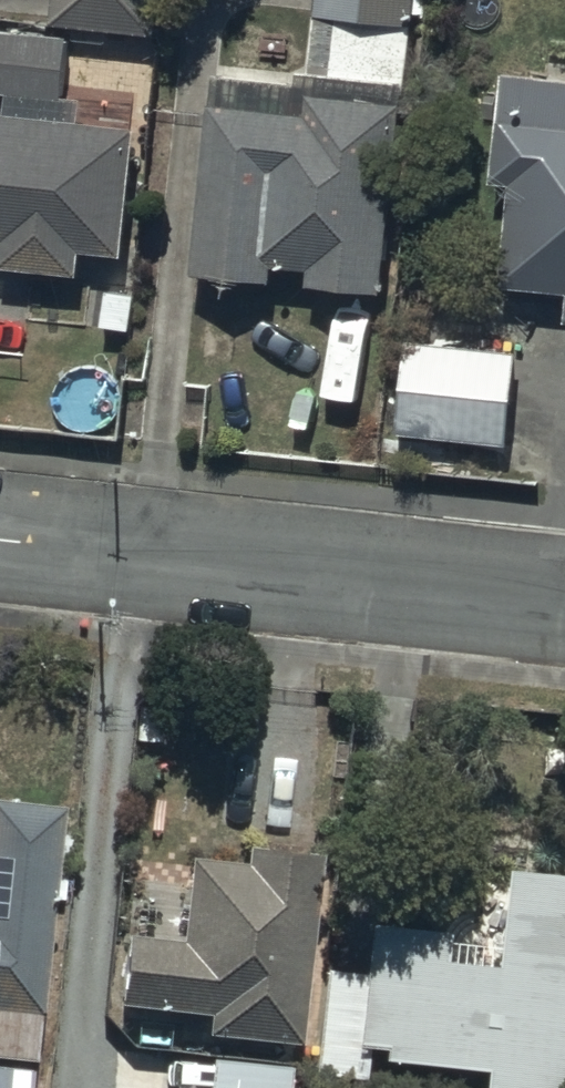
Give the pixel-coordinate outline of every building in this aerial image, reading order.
[(54,17),(160,27),(163,0),(55,0),(54,17)] [(211,92),(192,268),(271,276),(273,251),(309,254),(306,275),(384,284),(414,0),(316,0),(310,61),(295,59),(294,72),(214,64),(211,92)] [(0,22),(0,87),(8,87),(7,101),(0,100),(0,258),(85,265),(87,245),(123,249),(135,115),(84,110),(86,87),(65,85),(70,28),(0,22)] [(503,63),(493,172),(513,174),(504,276),(564,282),(564,68),(503,63)] [(406,337),(397,434),(507,445),(517,348),(406,337)] [(65,795),(0,789),(0,1049),(37,1053),(65,795)] [(306,1036),(322,842),(251,837),(250,854),(191,849),(184,931),(128,926),(122,997),(210,1004),(208,1028),(306,1036)] [(507,862),(499,952),(443,947),(445,920),(373,914),(368,965),(326,961),(316,1070),(365,1074),(369,1034),(391,1036),(390,1050),(489,1058),(487,1087),(489,1087),(564,1087),(564,867),(507,862)] [(291,1057),(211,1053),(209,1082),(176,1080),(175,1087),(290,1087),(291,1057)] [(0,1059),(0,1087),(31,1087),(33,1062),(0,1059)]
